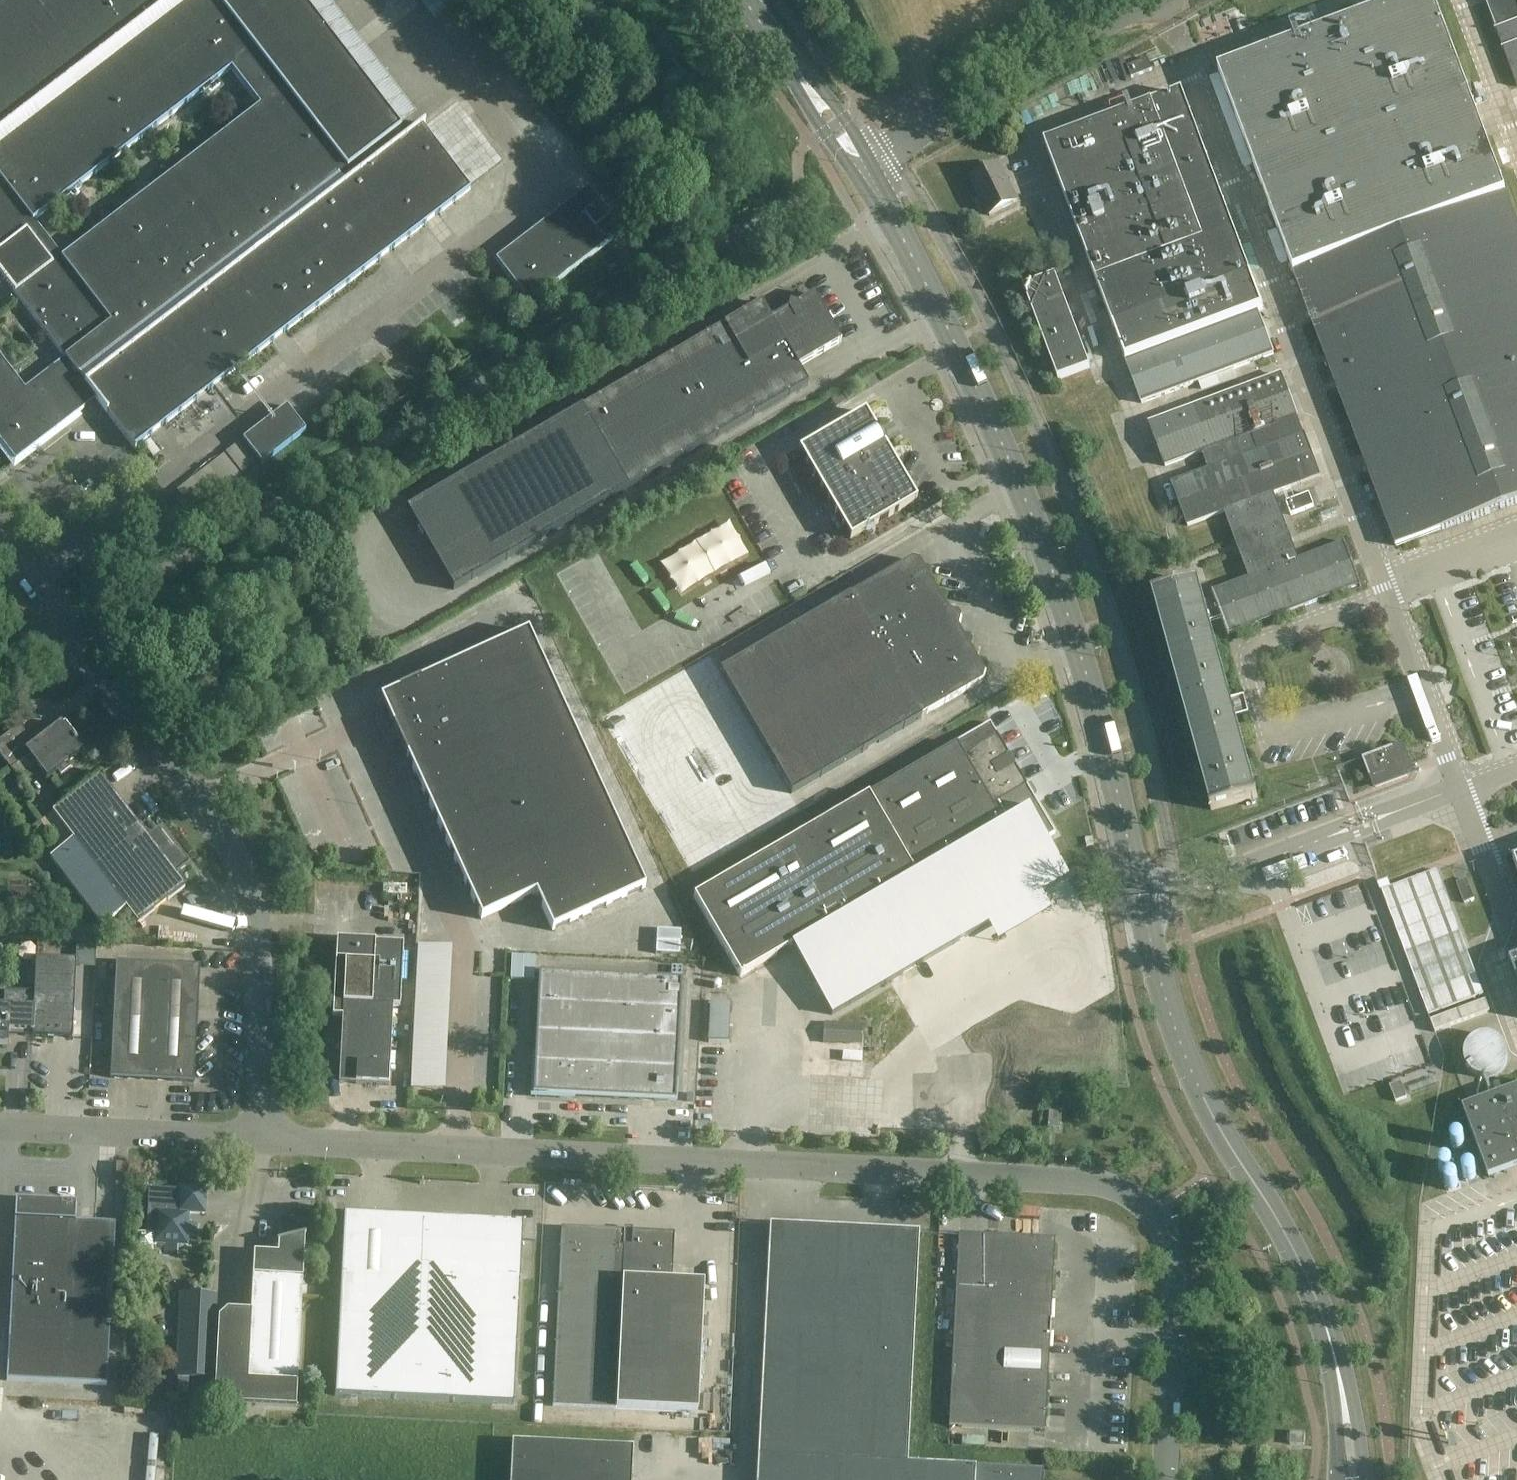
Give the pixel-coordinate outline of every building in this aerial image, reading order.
[(16,462),(86,408),(81,402),(92,393),(136,450),(137,449),(135,447),(471,190),(422,126),(425,124),(424,122),(407,136),(302,0),(3,0),(0,2),(0,275),(69,365),(59,372),(54,367),(26,389),(0,355),(0,441),(16,462)] [(432,15),(452,0),(421,0),(432,15)] [(1407,542),(1516,501),(1516,224),(1433,0),(1409,0),(1218,71),(1396,546),(1407,542)] [(1516,86),(1516,0),(1485,0),(1516,86)] [(1131,78),(1151,70),(1148,61),(1127,69),(1131,78)] [(1181,93),(1152,104),(1152,103),(1148,104),(1149,106),(1048,143),(1047,142),(1044,143),(1125,360),(1262,309),(1181,93)] [(495,156),(470,125),(454,138),(479,169),(495,156)] [(998,167),(972,180),(990,216),(1016,202),(998,167)] [(622,234),(588,190),(495,260),(529,305),(622,234)] [(1056,276),(1024,288),(1058,380),(1091,367),(1056,276)] [(454,590),(626,490),(808,384),(799,368),(842,343),(821,308),(816,299),(806,305),(802,304),(801,303),(796,306),(790,304),(788,311),(771,320),(762,304),(580,409),(407,509),(454,590)] [(1273,354),(1258,312),(1127,362),(1142,403),(1273,354)] [(425,366),(401,334),(373,356),(397,388),(425,366)] [(1282,376),(1150,425),(1166,466),(1202,452),(1209,471),(1173,484),(1189,526),(1225,512),(1251,580),(1214,594),(1213,592),(1212,592),(1214,601),(1203,604),(1198,585),(1200,585),(1199,582),(1152,595),(1153,598),(1155,597),(1207,789),(1206,789),(1211,808),(1210,809),(1211,811),(1258,798),(1257,795),(1255,796),(1234,720),(1236,720),(1230,700),(1229,700),(1208,623),(1222,620),(1229,637),(1230,637),(1229,634),(1359,586),(1360,588),(1362,587),(1345,542),(1343,543),(1344,545),(1298,562),(1273,494),(1320,477),(1282,376)] [(287,406),(243,440),(262,465),(306,431),(287,406)] [(865,412),(799,451),(850,540),(917,501),(865,412)] [(1309,493),(1286,502),(1291,514),(1313,505),(1309,493)] [(850,596),(721,671),(792,794),(922,718),(923,713),(927,714),(983,682),(981,681),(983,675),(984,674),(958,629),(960,621),(961,620),(958,614),(956,615),(948,613),(919,562),(918,563),(912,562),(911,560),(856,593),(855,597),(850,596)] [(552,931),(645,889),(528,632),(380,699),(481,920),(535,895),(552,931)] [(1008,755),(996,734),(990,723),(955,743),(956,744),(867,796),(866,796),(692,898),(738,977),(913,876),(912,875),(1002,823),(992,806),(1026,786),(1014,765),(1015,765),(1009,754),(1008,755)] [(61,724),(34,744),(19,725),(0,739),(0,756),(11,770),(29,756),(47,779),(82,752),(76,744),(77,742),(74,738),(72,740),(61,724)] [(1375,788),(1407,776),(1408,776),(1407,773),(1405,769),(1412,767),(1404,744),(1362,759),(1369,778),(1371,777),(1375,788)] [(175,875),(188,865),(175,849),(172,851),(157,832),(148,839),(100,776),(52,812),(73,840),(50,858),(104,927),(127,909),(138,923),(185,887),(175,875)] [(1467,880),(1457,883),(1464,903),(1475,899),(1467,880)] [(1449,981),(1436,984),(1446,1031),(1466,1027),(1464,1020),(1486,1016),(1472,952),(1456,955),(1446,906),(1434,908),(1449,981)] [(338,940),(334,1016),(343,1016),(340,1084),(390,1086),(394,1006),(401,1006),(405,943),(338,940)] [(417,941),(414,1084),(446,1084),(449,942),(417,941)] [(535,957),(511,955),(510,979),(534,981),(535,957)] [(9,1045),(10,1027),(33,1028),(33,1037),(73,1039),(76,960),(37,958),(35,994),(4,992),(3,1006),(0,1006),(0,1045),(9,1045)] [(968,960),(948,960),(949,999),(950,999),(951,1026),(970,1025),(968,960)] [(928,961),(907,961),(912,1084),(933,1083),(928,961)] [(200,966),(116,963),(111,1078),(195,1082),(200,966)] [(533,1094),(675,1101),(681,981),(539,974),(533,1094)] [(1003,1079),(1001,1016),(980,1016),(983,1079),(1003,1079)] [(953,1081),(972,1080),(969,1030),(951,1031),(953,1081)] [(863,1077),(864,1033),(804,1031),(803,1075),(863,1077)] [(1496,1037),(1493,1036),(1489,1035),(1485,1035),(1480,1036),(1476,1038),(1473,1040),(1470,1043),(1467,1047),(1466,1051),(1465,1053),(1465,1055),(1465,1057),(1465,1059),(1465,1061),(1465,1063),(1466,1065),(1467,1067),(1468,1068),(1469,1070),(1471,1073),(1474,1075),(1476,1076),(1480,1078),(1483,1079),(1486,1079),(1489,1079),(1493,1078),(1496,1077),(1499,1075),(1502,1072),(1504,1070),(1505,1068),(1506,1066),(1507,1064),(1508,1061),(1508,1058),(1508,1056),(1508,1053),(1507,1051),(1506,1048),(1505,1046),(1504,1044),(1502,1042),(1500,1040),(1498,1038),(1496,1037)] [(1407,1098),(1401,1082),(1390,1087),(1395,1102),(1407,1098)] [(1489,1178),(1516,1168),(1516,1089),(1464,1109),(1489,1178)] [(1060,1110),(1048,1109),(1047,1129),(1059,1129),(1060,1110)] [(1457,1150),(1458,1150),(1459,1150),(1461,1150),(1462,1149),(1463,1148),(1464,1147),(1465,1146),(1465,1144),(1465,1143),(1465,1141),(1464,1140),(1463,1139),(1462,1138),(1461,1137),(1459,1137),(1458,1136),(1457,1137),(1455,1137),(1454,1138),(1453,1139),(1452,1140),(1451,1141),(1451,1143),(1451,1144),(1451,1146),(1452,1147),(1453,1148),(1454,1149),(1455,1150),(1457,1150)] [(180,1187),(180,1190),(149,1188),(147,1234),(136,1233),(136,1251),(153,1252),(153,1245),(165,1245),(165,1255),(176,1256),(177,1246),(188,1246),(188,1235),(198,1235),(198,1224),(189,1224),(189,1214),(205,1215),(206,1189),(180,1187)] [(76,1204),(16,1201),(7,1381),(107,1386),(115,1225),(75,1223),(76,1204)] [(513,1405),(523,1223),(344,1214),(334,1396),(513,1405)] [(769,1225),(756,1479),(1043,1479),(1043,1471),(907,1464),(918,1233),(769,1225)] [(553,1407),(615,1410),(697,1414),(704,1284),(672,1282),(674,1234),(561,1229),(553,1407)] [(278,1242),(278,1254),(253,1253),(250,1315),(228,1314),(218,1324),(214,1404),(296,1408),(304,1255),(305,1235),(278,1242)] [(1054,1239),(958,1235),(949,1427),(1045,1432),(1054,1239)] [(181,1293),(177,1378),(207,1379),(211,1294),(181,1293)] [(1290,1445),(1304,1446),(1305,1434),(1290,1433),(1290,1445)] [(510,1479),(631,1479),(632,1448),(512,1442),(510,1479)]
